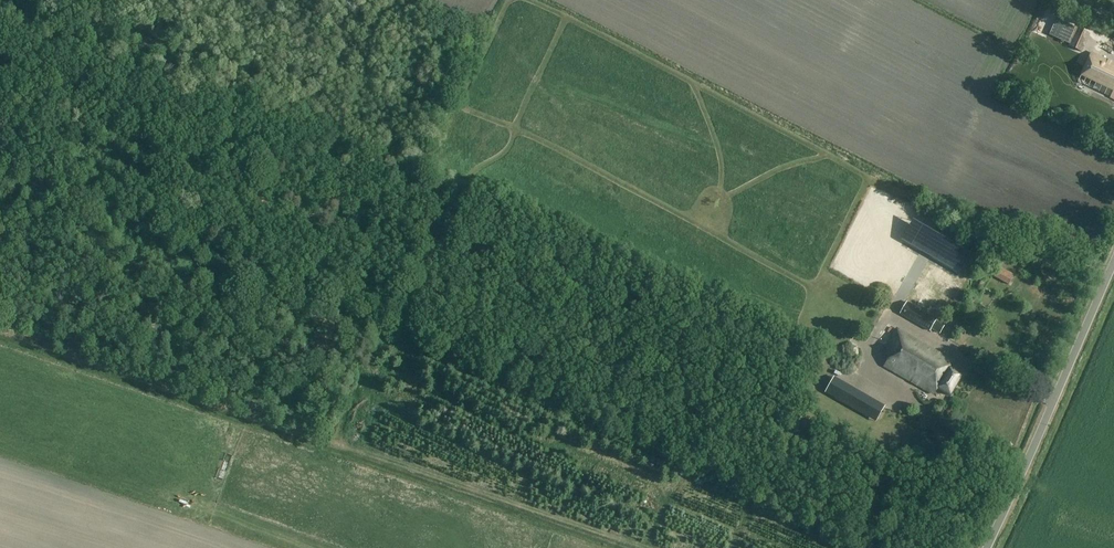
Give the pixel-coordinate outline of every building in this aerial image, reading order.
[(1090,35),(1074,28),(1074,27),(1056,20),(1049,35),(1071,44),(1069,47),(1082,54),(1090,35)] [(1061,43),(1054,40),(1050,47),(1058,50),(1061,43)] [(1077,82),(1113,100),(1113,65),(1090,54),(1077,82)] [(151,257),(138,263),(145,276),(157,270),(151,257)] [(1013,276),(1000,268),(994,278),(1008,287),(1013,276)] [(928,332),(930,329),(938,335),(943,327),(935,322),(937,320),(907,303),(899,315),(928,332)] [(895,330),(881,354),(888,358),(883,367),(932,396),(935,390),(949,398),(961,376),(947,368),(951,363),(895,330)] [(844,383),(835,399),(866,416),(874,401),(844,383)] [(237,477),(242,455),(234,453),(228,475),(237,477)]
